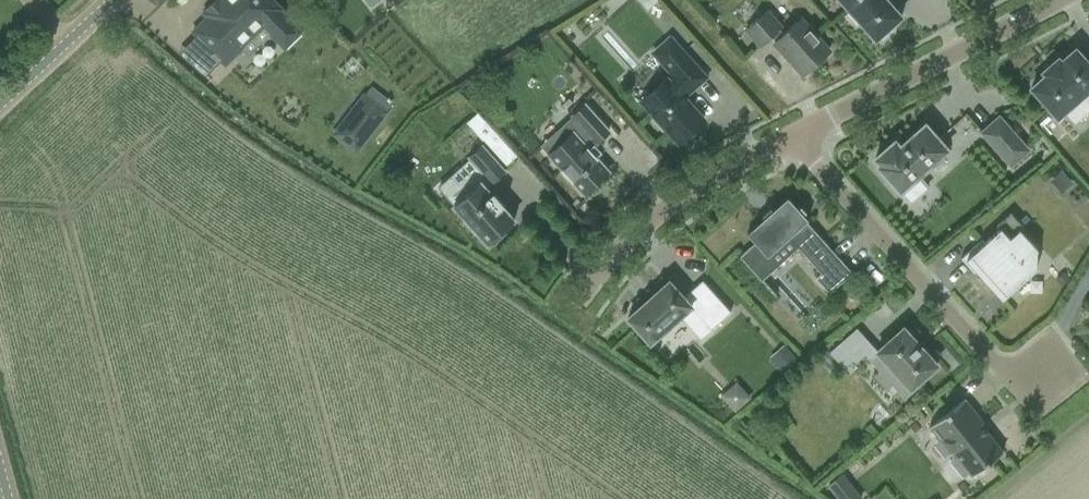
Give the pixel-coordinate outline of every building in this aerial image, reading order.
[(195,32),(224,62),(262,25),(283,46),(298,32),(277,11),(278,9),(269,0),(219,0),(218,1),(217,0),(214,0),(205,9),(207,11),(205,13),(209,18),(195,32)] [(850,11),(847,14),(856,25),(859,22),(874,38),(875,39),(877,38),(878,36),(881,39),(892,30),(889,27),(899,17),(899,18),(901,16),(900,15),(886,0),(840,0),(850,11)] [(766,11),(746,29),(761,45),(771,36),(775,41),(804,74),(829,52),(799,19),(783,34),(779,29),(781,27),(766,11)] [(667,79),(641,101),(655,117),(652,120),(662,130),(665,128),(678,142),(703,119),(683,97),(705,77),(670,38),(654,52),(674,75),(668,80),(667,79)] [(1031,88),(1057,117),(1064,111),(1067,114),(1081,102),(1078,98),(1088,88),(1088,89),(1088,65),(1075,49),(1060,61),(1058,58),(1042,72),(1045,75),(1031,88)] [(357,153),(388,111),(363,92),(332,134),(357,153)] [(570,134),(548,154),(583,193),(608,171),(587,148),(595,140),(596,141),(608,131),(585,105),(573,116),(563,126),(570,134)] [(998,117),(982,132),(1010,165),(1027,150),(998,117)] [(894,141),(874,159),(880,164),(877,166),(910,203),(927,187),(917,176),(947,150),(925,124),(899,147),(894,141)] [(481,145),(468,156),(471,159),(453,175),(467,191),(452,205),(464,218),(462,220),(474,233),(476,231),(487,244),(491,243),(493,244),(506,233),(503,230),(514,221),(502,207),(504,205),(492,192),(490,194),(484,187),(490,181),(492,183),(505,171),(481,145)] [(755,242),(739,256),(761,280),(778,266),(768,255),(788,237),(821,274),(816,278),(829,293),(851,272),(805,221),(807,220),(787,197),(746,233),(755,242)] [(981,239),(960,258),(973,272),(977,270),(998,293),(1003,290),(1007,294),(1036,268),(1035,267),(1036,251),(1037,249),(1019,229),(1009,238),(1000,228),(984,242),(981,239)] [(1064,272),(1055,279),(1060,286),(1069,278),(1064,272)] [(641,305),(627,318),(649,342),(689,306),(710,330),(730,312),(702,280),(683,297),(668,281),(654,294),(654,293),(641,305)] [(1034,314),(1040,321),(1049,313),(1042,306),(1034,314)] [(877,353),(869,360),(880,372),(888,365),(898,376),(890,383),(904,399),(913,391),(911,388),(936,365),(903,328),(876,352),(877,353)] [(853,360),(838,343),(828,352),(843,368),(853,360)] [(768,357),(781,372),(796,358),(783,344),(768,357)] [(720,399),(734,415),(751,401),(736,385),(720,399)] [(964,399),(929,426),(951,454),(953,452),(972,476),(1002,451),(981,424),(983,422),(964,399)] [(837,498),(859,498),(861,497),(841,473),(826,485),(837,498)]
